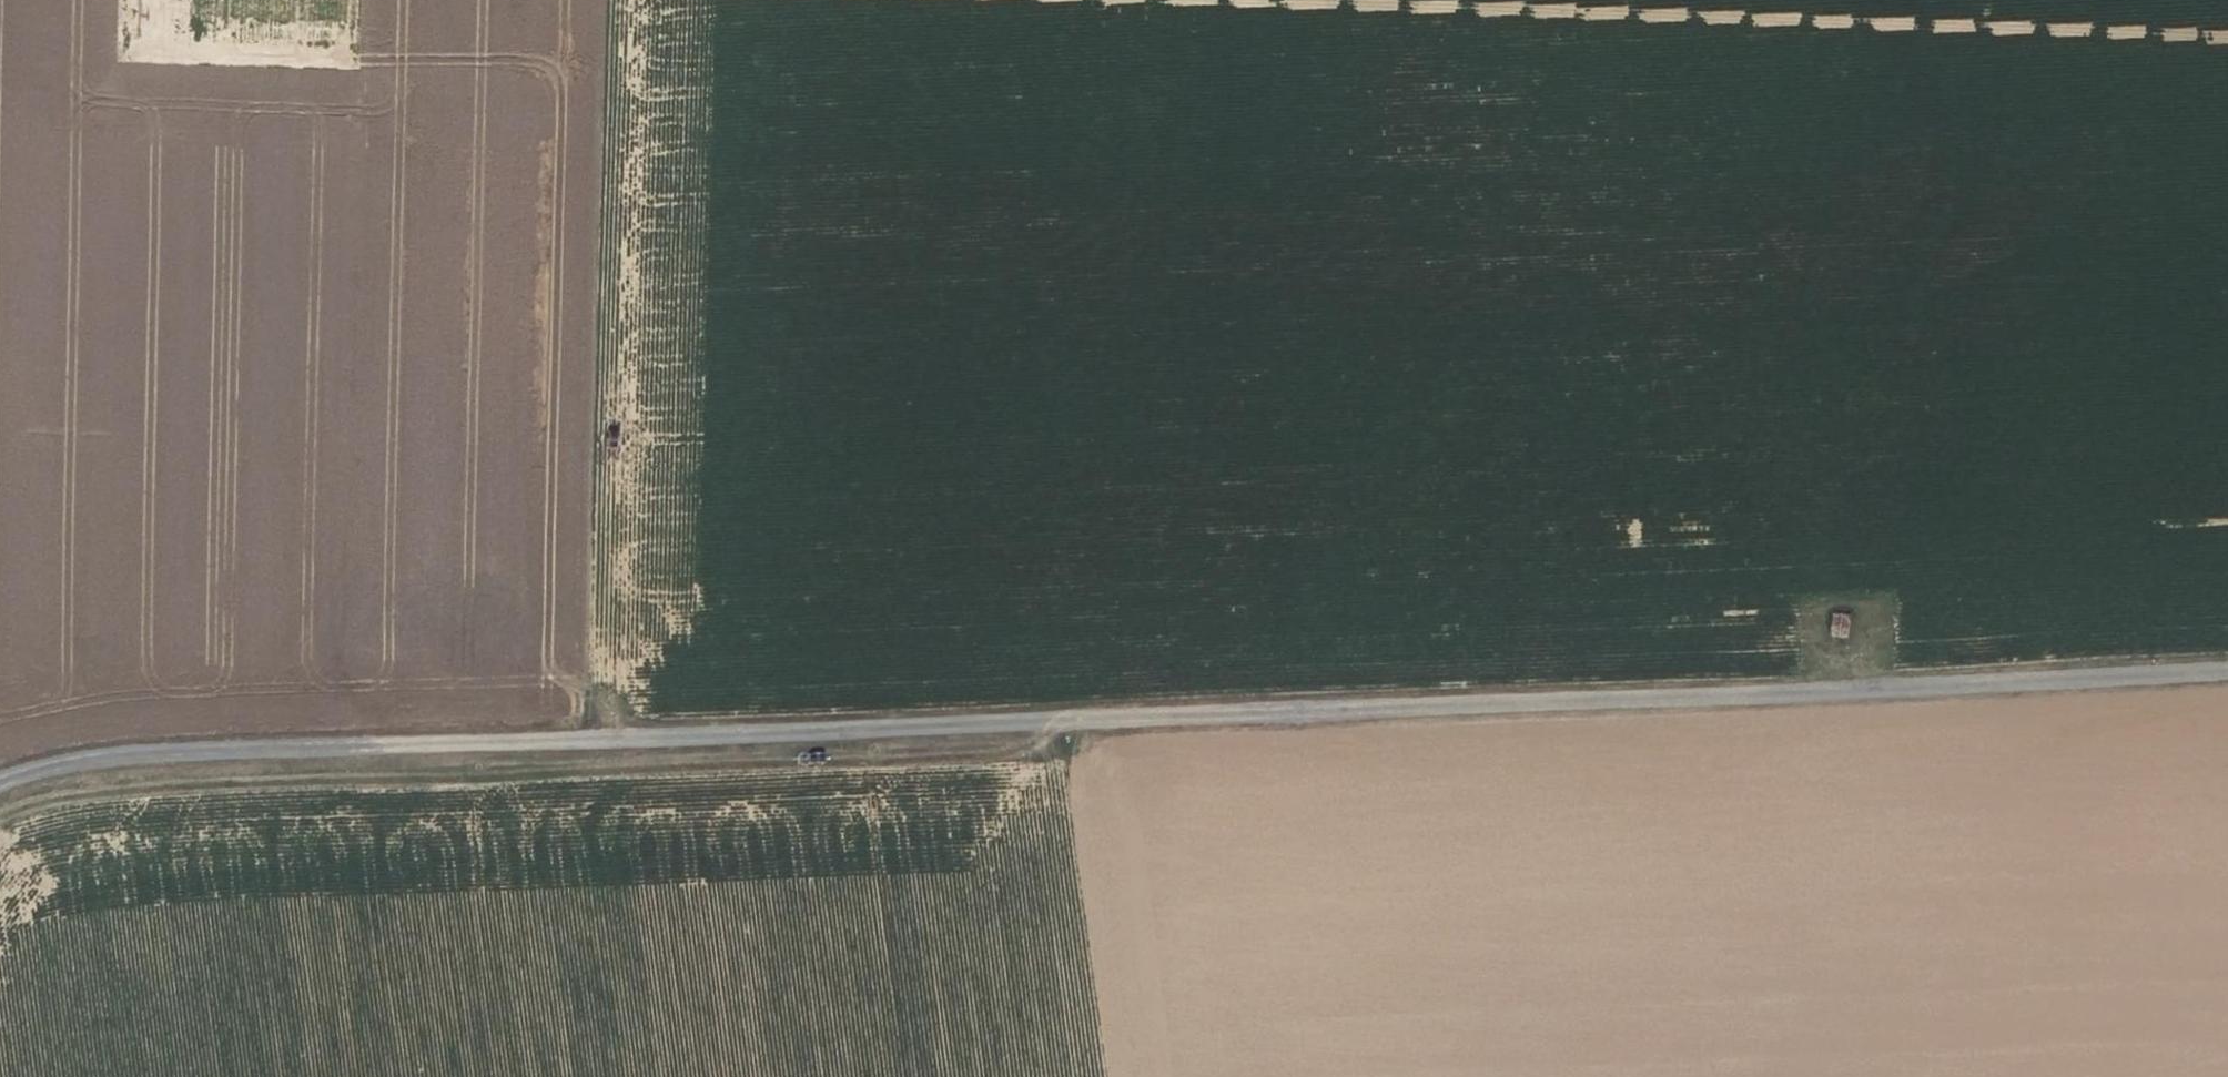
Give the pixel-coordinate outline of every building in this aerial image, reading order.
[(1846,639),(1848,615),(1833,614),(1831,638),(1846,639)]
